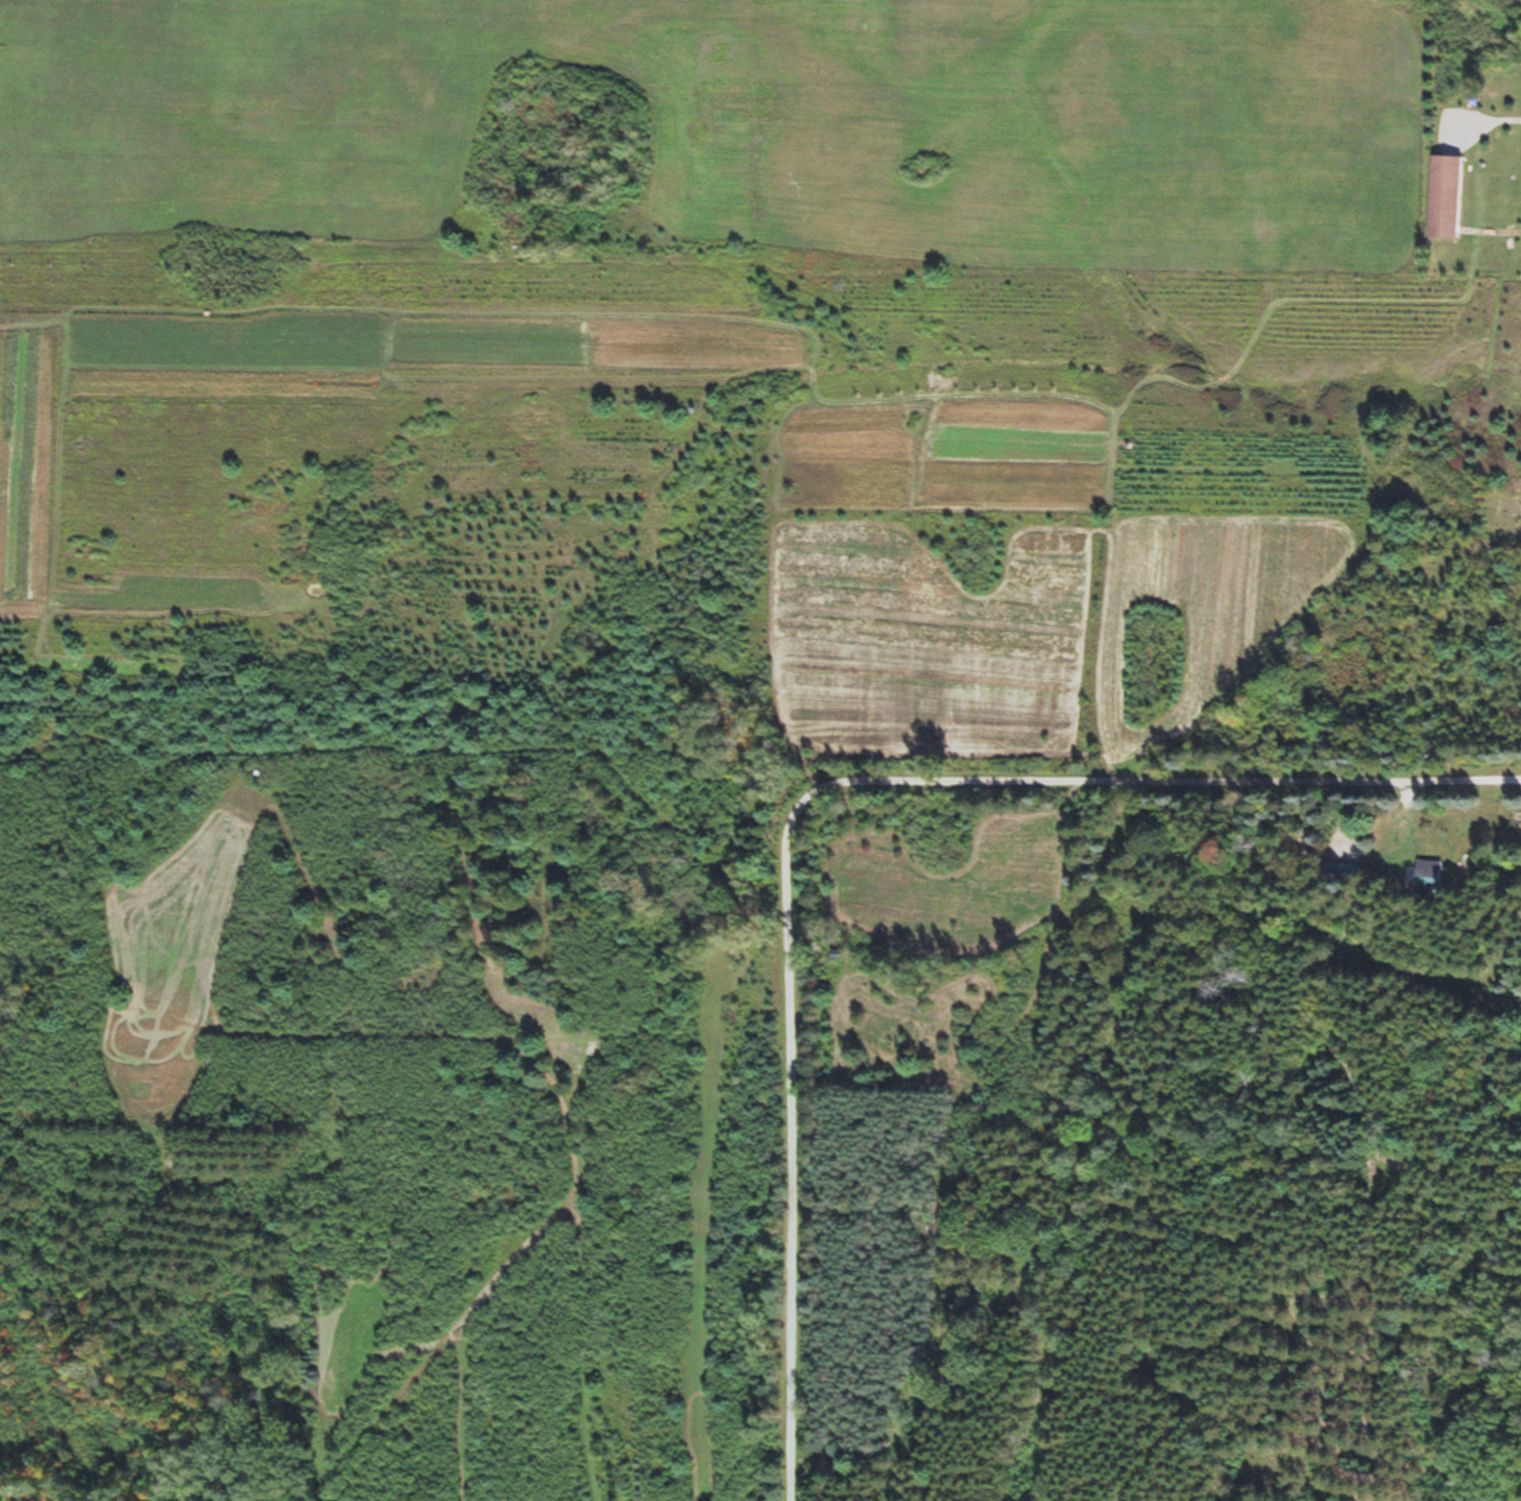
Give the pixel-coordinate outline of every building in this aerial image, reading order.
[(1457,237),(1460,155),(1429,154),(1425,236),(1457,237)] [(1437,894),(1438,867),(1413,866),(1411,892),(1437,894)]
